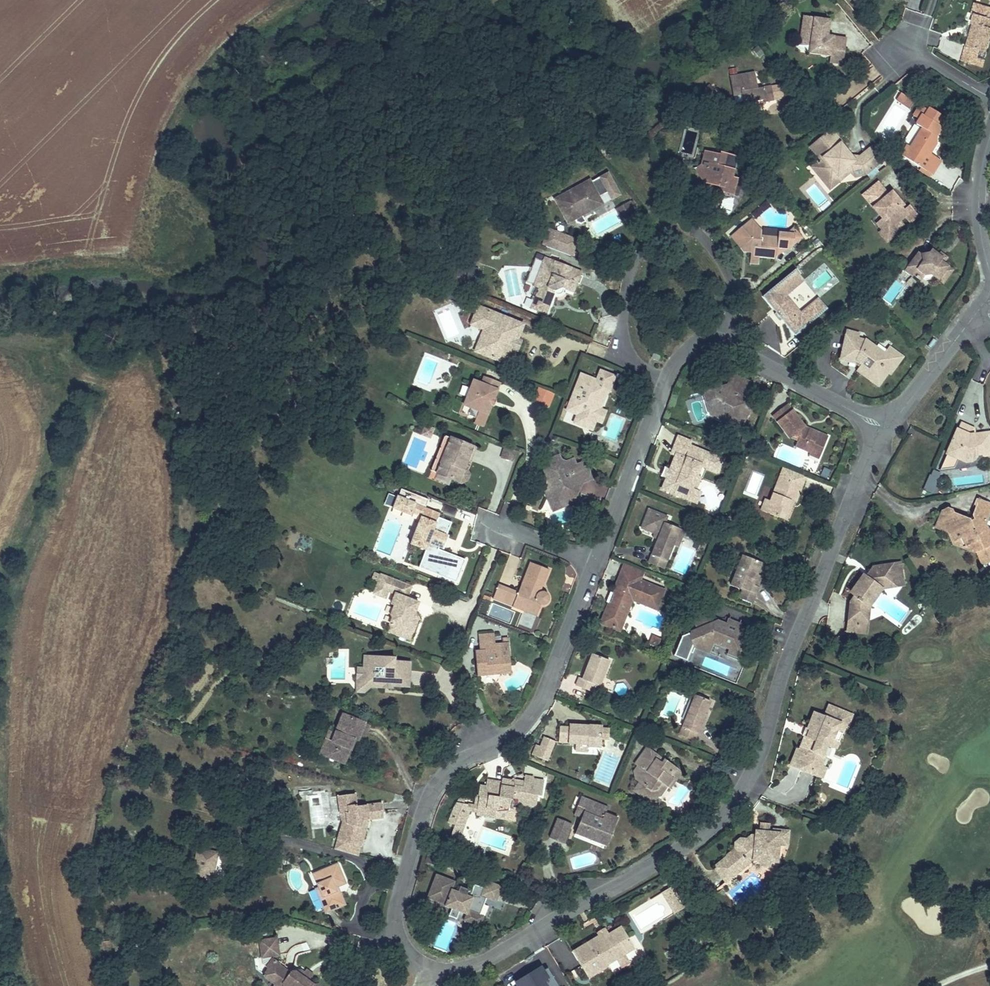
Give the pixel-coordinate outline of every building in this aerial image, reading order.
[(918,10),(922,0),(910,0),(908,6),(918,10)] [(973,9),(969,20),(972,21),(965,42),(961,41),(956,57),(976,63),(979,55),(976,54),(978,46),(985,48),(989,33),(989,15),(988,15),(989,10),(989,4),(978,0),(975,10),(973,9)] [(805,14),(802,35),(813,36),(812,43),(820,44),(819,54),(831,55),(831,61),(844,63),(846,50),(840,49),(842,37),(829,35),(831,17),(805,14)] [(813,36),(802,35),(801,42),(812,43),(813,36)] [(820,44),(812,43),(811,53),(819,54),(820,44)] [(754,71),(728,75),(731,94),(740,93),(742,107),(754,104),(753,99),(763,98),(764,101),(773,99),(771,87),(758,89),(754,71)] [(700,92),(703,96),(708,102),(717,94),(709,84),(700,92)] [(699,91),(694,96),(698,100),(703,96),(700,92),(699,91)] [(912,101),(899,93),(896,98),(909,106),(912,101)] [(906,143),(901,151),(932,171),(941,157),(931,151),(937,141),(935,132),(940,124),(945,127),(951,117),(929,104),(926,108),(921,105),(914,116),(919,119),(916,124),(921,127),(910,145),(906,143)] [(970,105),(966,110),(973,114),(977,109),(970,105)] [(832,130),(815,145),(825,156),(819,160),(812,166),(825,182),(835,173),(840,178),(850,170),(853,175),(860,169),(864,174),(865,173),(870,178),(878,171),(873,165),(881,159),(886,165),(892,160),(878,142),(872,148),(871,147),(858,157),(850,155),(850,161),(848,162),(844,163),(840,158),(842,142),(832,130)] [(850,155),(842,142),(840,158),(844,163),(848,162),(850,161),(850,155)] [(825,156),(815,145),(810,149),(819,160),(825,156)] [(705,169),(701,173),(705,180),(712,181),(715,178),(720,179),(719,187),(734,190),(737,176),(732,175),(737,153),(721,150),(720,152),(706,149),(703,162),(707,163),(705,169)] [(696,165),(701,173),(705,169),(707,163),(703,162),(696,165)] [(573,187),(558,196),(570,219),(606,200),(603,192),(610,188),(614,196),(623,191),(611,169),(594,178),(593,175),(586,179),(584,181),(577,185),(579,188),(575,191),(573,187)] [(835,173),(825,182),(829,187),(840,178),(835,173)] [(715,178),(712,181),(711,185),(719,187),(720,179),(715,178)] [(888,192),(878,180),(863,192),(887,222),(879,229),(886,238),(895,231),(893,229),(902,222),(898,218),(904,214),(909,220),(916,214),(909,204),(903,208),(900,204),(902,203),(900,201),(892,189),(888,192)] [(903,208),(909,204),(904,198),(900,201),(902,203),(900,204),(903,208)] [(621,203),(627,215),(634,211),(628,199),(621,203)] [(622,218),(627,215),(621,203),(616,206),(622,218)] [(751,217),(736,229),(741,236),(736,240),(742,247),(748,241),(753,245),(751,248),(750,258),(758,259),(759,248),(777,250),(778,242),(786,243),(786,238),(793,239),(793,237),(800,231),(797,227),(794,229),(787,228),(779,227),(778,232),(761,230),(760,228),(751,217)] [(581,235),(551,225),(544,242),(574,253),(581,235)] [(741,236),(736,229),(731,233),(736,240),(741,236)] [(918,249),(906,263),(912,269),(908,273),(916,281),(924,273),(931,272),(942,281),(953,270),(941,259),(942,257),(933,249),(929,252),(922,253),(918,249)] [(530,278),(536,281),(546,256),(540,253),(530,278)] [(546,256),(536,281),(535,283),(542,286),(535,304),(551,311),(560,290),(563,283),(569,286),(577,289),(586,268),(548,253),(546,256)] [(912,269),(906,263),(898,271),(905,277),(908,273),(912,269)] [(787,294),(803,280),(794,270),(764,297),(777,312),(775,315),(780,320),(783,318),(796,334),(827,307),(819,297),(801,311),(787,294)] [(474,322),(480,325),(488,304),(483,302),(474,322)] [(488,304),(480,325),(485,327),(489,328),(482,348),(507,358),(522,317),(488,304)] [(527,319),(522,317),(507,358),(511,359),(527,319)] [(489,328),(485,327),(478,346),(482,348),(489,328)] [(839,361),(853,364),(855,361),(861,365),(859,368),(857,371),(867,378),(871,371),(877,375),(882,367),(886,369),(893,359),(897,362),(902,355),(888,346),(884,352),(864,339),(855,337),(856,333),(846,331),(839,361)] [(654,353),(651,359),(657,362),(660,357),(654,353)] [(891,372),(897,362),(893,359),(886,369),(891,372)] [(871,371),(867,378),(877,384),(886,369),(882,367),(877,375),(871,371)] [(481,411),(490,414),(505,376),(489,370),(486,377),(478,374),(469,398),(483,404),(481,411)] [(594,421),(595,422),(598,415),(594,413),(596,408),(598,409),(605,391),(607,391),(613,377),(599,372),(595,381),(579,375),(566,410),(575,414),(572,422),(588,428),(591,427),(594,421)] [(731,377),(729,382),(744,390),(747,385),(731,377)] [(704,399),(707,409),(718,415),(715,422),(729,429),(734,421),(739,418),(744,421),(747,414),(744,405),(740,406),(739,402),(744,390),(729,382),(724,391),(714,394),(708,391),(704,399)] [(776,423),(791,411),(787,405),(772,416),(776,423)] [(598,415),(595,422),(598,423),(603,411),(601,410),(598,409),(596,408),(594,413),(598,415)] [(718,415),(707,409),(711,420),(715,422),(718,415)] [(488,421),(490,414),(481,411),(478,417),(488,421)] [(776,423),(788,438),(790,437),(798,440),(796,447),(810,453),(812,448),(823,452),(827,440),(815,435),(816,430),(804,426),(791,411),(776,423)] [(427,430),(431,420),(425,418),(421,429),(427,430)] [(734,421),(729,429),(737,433),(744,421),(739,418),(734,421)] [(435,421),(431,420),(427,430),(431,432),(435,421)] [(960,425),(939,471),(954,469),(958,460),(961,461),(963,462),(965,463),(967,463),(969,463),(971,463),(972,462),(974,460),(975,459),(989,457),(989,442),(989,436),(974,437),(969,438),(966,436),(969,429),(960,425)] [(974,437),(973,431),(969,429),(966,436),(969,438),(974,437)] [(829,435),(816,430),(815,435),(827,440),(829,435)] [(432,466),(440,469),(453,435),(445,432),(432,466)] [(453,435),(440,469),(461,477),(469,475),(471,472),(471,467),(469,464),(464,462),(467,455),(471,457),(476,444),(453,435)] [(671,470),(667,480),(664,488),(697,501),(699,494),(697,487),(689,484),(691,478),(695,479),(697,475),(701,464),(709,468),(714,455),(690,445),(692,441),(678,436),(672,453),(676,455),(671,470)] [(810,453),(809,455),(820,459),(823,452),(812,448),(810,453)] [(546,489),(550,498),(558,495),(566,498),(568,504),(574,502),(578,493),(574,492),(575,486),(581,484),(592,479),(585,464),(577,468),(574,461),(566,465),(561,464),(559,458),(549,463),(544,475),(548,482),(546,489)] [(958,460),(954,469),(969,463),(967,463),(965,463),(963,462),(961,461),(958,460)] [(660,477),(667,480),(671,470),(663,467),(660,477)] [(760,509),(781,518),(789,499),(795,501),(804,478),(782,469),(769,504),(763,501),(760,509)] [(929,470),(924,490),(934,493),(939,473),(929,470)] [(689,484),(697,487),(702,476),(697,475),(695,479),(691,478),(689,484)] [(430,509),(433,501),(405,490),(401,502),(406,504),(403,512),(414,515),(415,513),(425,516),(414,544),(422,546),(431,550),(425,568),(462,582),(471,559),(446,549),(456,522),(443,517),(444,514),(430,509)] [(558,495),(550,498),(556,510),(568,504),(566,498),(558,495)] [(940,523),(955,530),(959,537),(966,534),(971,545),(979,548),(985,560),(989,558),(989,526),(988,522),(989,518),(989,499),(983,497),(978,509),(980,514),(973,517),(959,512),(957,507),(950,504),(946,507),(940,523)] [(789,499),(781,518),(788,520),(795,501),(789,499)] [(398,509),(403,512),(406,504),(401,502),(398,509)] [(667,517),(648,510),(640,529),(658,536),(648,563),(664,569),(679,530),(664,524),(667,517)] [(731,586),(743,591),(756,596),(760,587),(754,585),(758,575),(763,563),(743,555),(731,586)] [(492,599),(512,607),(514,602),(538,611),(540,604),(546,603),(548,600),(549,596),(547,592),(544,590),(540,590),(548,569),(530,563),(519,593),(498,585),(492,599)] [(847,632),(867,634),(869,607),(881,589),(904,584),(900,563),(873,567),(865,577),(862,575),(849,593),(854,597),(850,603),(847,632)] [(611,602),(609,602),(600,623),(615,629),(622,610),(627,612),(631,602),(628,601),(629,598),(647,605),(649,600),(655,602),(661,599),(664,590),(640,581),(643,571),(625,564),(621,574),(620,573),(612,594),(614,595),(611,602)] [(390,632),(406,638),(414,641),(421,621),(417,611),(422,599),(410,595),(415,584),(385,572),(382,579),(394,583),(391,590),(398,593),(393,604),(397,605),(392,616),(394,621),(393,622),(390,632)] [(764,577),(758,575),(754,585),(760,587),(764,577)] [(394,583),(382,579),(377,591),(389,596),(391,590),(394,583)] [(756,596),(743,591),(739,600),(753,605),(756,596)] [(657,609),(661,599),(655,602),(649,600),(647,605),(657,609)] [(514,602),(512,607),(536,616),(538,611),(514,602)] [(622,610),(615,629),(619,630),(627,612),(622,610)] [(694,649),(700,650),(711,644),(728,651),(727,655),(741,660),(746,646),(742,644),(746,633),(736,630),(739,624),(727,620),(725,625),(715,621),(710,624),(703,613),(691,619),(697,630),(691,633),(689,637),(688,634),(681,637),(673,657),(683,661),(687,653),(692,655),(694,649)] [(480,633),(481,641),(495,640),(495,632),(480,633)] [(495,640),(481,641),(481,650),(477,650),(479,676),(504,674),(502,659),(511,658),(510,642),(509,642),(509,637),(503,638),(503,642),(496,642),(495,640)] [(652,637),(649,644),(657,646),(660,640),(652,637)] [(707,653),(711,644),(700,650),(707,653)] [(688,663),(692,655),(687,653),(683,661),(688,663)] [(365,662),(365,667),(364,683),(369,689),(370,688),(384,689),(385,682),(395,682),(395,685),(410,686),(411,660),(395,660),(395,661),(387,661),(387,655),(373,655),(373,663),(365,662)] [(577,679),(574,686),(593,693),(595,686),(599,688),(609,662),(591,656),(582,680),(577,679)] [(502,659),(504,674),(513,673),(511,658),(502,659)] [(364,683),(365,667),(357,667),(356,692),(364,693),(369,689),(364,683)] [(695,696),(683,727),(699,734),(711,703),(695,696)] [(804,753),(798,770),(809,775),(812,765),(818,768),(825,752),(831,754),(840,730),(847,732),(853,718),(829,708),(824,717),(814,713),(798,751),(804,753)] [(337,732),(328,756),(346,762),(351,749),(353,741),(357,743),(358,739),(365,742),(371,725),(343,715),(337,732)] [(558,745),(574,746),(587,746),(587,748),(601,749),(601,743),(611,743),(611,735),(602,735),(602,729),(602,727),(569,726),(569,729),(559,729),(558,745)] [(699,734),(683,727),(680,735),(696,742),(699,734)] [(331,730),(322,754),(328,756),(337,732),(331,730)] [(546,761),(554,742),(543,738),(539,747),(535,745),(532,755),(546,761)] [(676,768),(664,760),(661,764),(656,760),(658,756),(646,748),(634,764),(636,766),(633,772),(634,779),(637,783),(632,791),(652,805),(657,798),(660,797),(674,778),(671,776),(676,768)] [(788,766),(798,770),(804,753),(798,751),(795,749),(788,766)] [(812,765),(809,775),(821,780),(825,771),(818,768),(812,765)] [(480,805),(479,811),(478,815),(487,816),(489,808),(499,810),(500,806),(512,808),(514,798),(520,799),(519,805),(537,808),(539,794),(543,794),(545,780),(533,778),(534,776),(526,775),(525,781),(504,778),(503,782),(489,779),(487,786),(482,785),(480,794),(481,795),(480,805)] [(342,813),(344,813),(350,812),(351,823),(346,824),(341,840),(338,849),(361,856),(364,847),(369,828),(363,826),(362,822),(359,822),(358,815),(362,814),(363,820),(372,818),(384,815),(382,801),(360,805),(358,794),(339,797),(342,813)] [(489,808),(487,816),(496,818),(496,815),(517,819),(519,805),(520,799),(514,798),(512,808),(500,806),(499,810),(489,808)] [(573,816),(580,819),(584,811),(580,809),(584,799),(580,798),(573,816)] [(584,811),(580,819),(575,832),(607,845),(617,818),(604,813),(606,808),(584,799),(580,809),(584,811)] [(450,822),(456,825),(458,820),(462,821),(469,803),(460,801),(456,805),(450,822)] [(458,820),(456,825),(451,840),(460,843),(471,809),(479,811),(480,805),(469,803),(462,821),(458,820)] [(369,828),(372,818),(363,820),(362,814),(358,815),(359,822),(362,822),(363,826),(369,828)] [(554,818),(552,824),(568,830),(570,825),(554,818)] [(760,822),(759,831),(769,832),(770,823),(760,822)] [(568,830),(552,824),(546,837),(562,844),(568,830)] [(715,869),(722,879),(729,875),(732,878),(757,860),(760,860),(770,861),(778,862),(780,844),(786,845),(788,831),(774,829),(773,833),(769,832),(759,831),(756,831),(756,836),(744,841),(739,840),(734,844),(735,851),(725,858),(727,860),(715,869)] [(219,880),(222,853),(202,851),(199,877),(219,880)] [(770,861),(760,860),(759,867),(769,869),(770,861)] [(324,894),(319,897),(326,913),(343,905),(336,888),(340,886),(348,882),(338,862),(315,872),(320,885),(324,894)] [(447,908),(453,910),(462,913),(469,916),(468,921),(490,929),(494,919),(478,913),(482,902),(490,905),(492,897),(500,900),(506,884),(489,878),(486,885),(477,882),(472,894),(469,893),(470,889),(463,886),(461,890),(455,887),(457,881),(440,875),(431,898),(448,905),(447,908)] [(729,875),(722,879),(725,883),(732,878),(729,875)] [(315,888),(319,897),(324,894),(320,885),(315,888)] [(336,888),(343,905),(347,903),(340,886),(336,888)] [(671,889),(662,894),(675,914),(683,908),(671,889)] [(462,913),(453,910),(450,918),(459,921),(462,913)] [(603,937),(601,933),(573,949),(583,965),(591,978),(620,961),(618,957),(626,952),(636,946),(623,924),(612,931),(603,937)] [(599,930),(601,933),(603,937),(612,931),(608,925),(599,930)] [(260,941),(263,958),(281,956),(278,938),(260,941)] [(618,957),(620,961),(624,967),(631,962),(626,952),(618,957)] [(271,969),(276,973),(276,978),(274,982),(277,984),(279,985),(291,985),(322,985),(321,982),(314,983),(311,981),(305,977),(308,972),(302,968),(290,974),(280,967),(281,965),(274,959),(268,967),(271,969)] [(517,984),(519,985),(558,985),(546,966),(517,984)] [(276,973),(271,969),(267,976),(274,982),(276,978),(276,973)] [(310,970),(308,972),(305,977),(311,981),(316,974),(310,970)]
